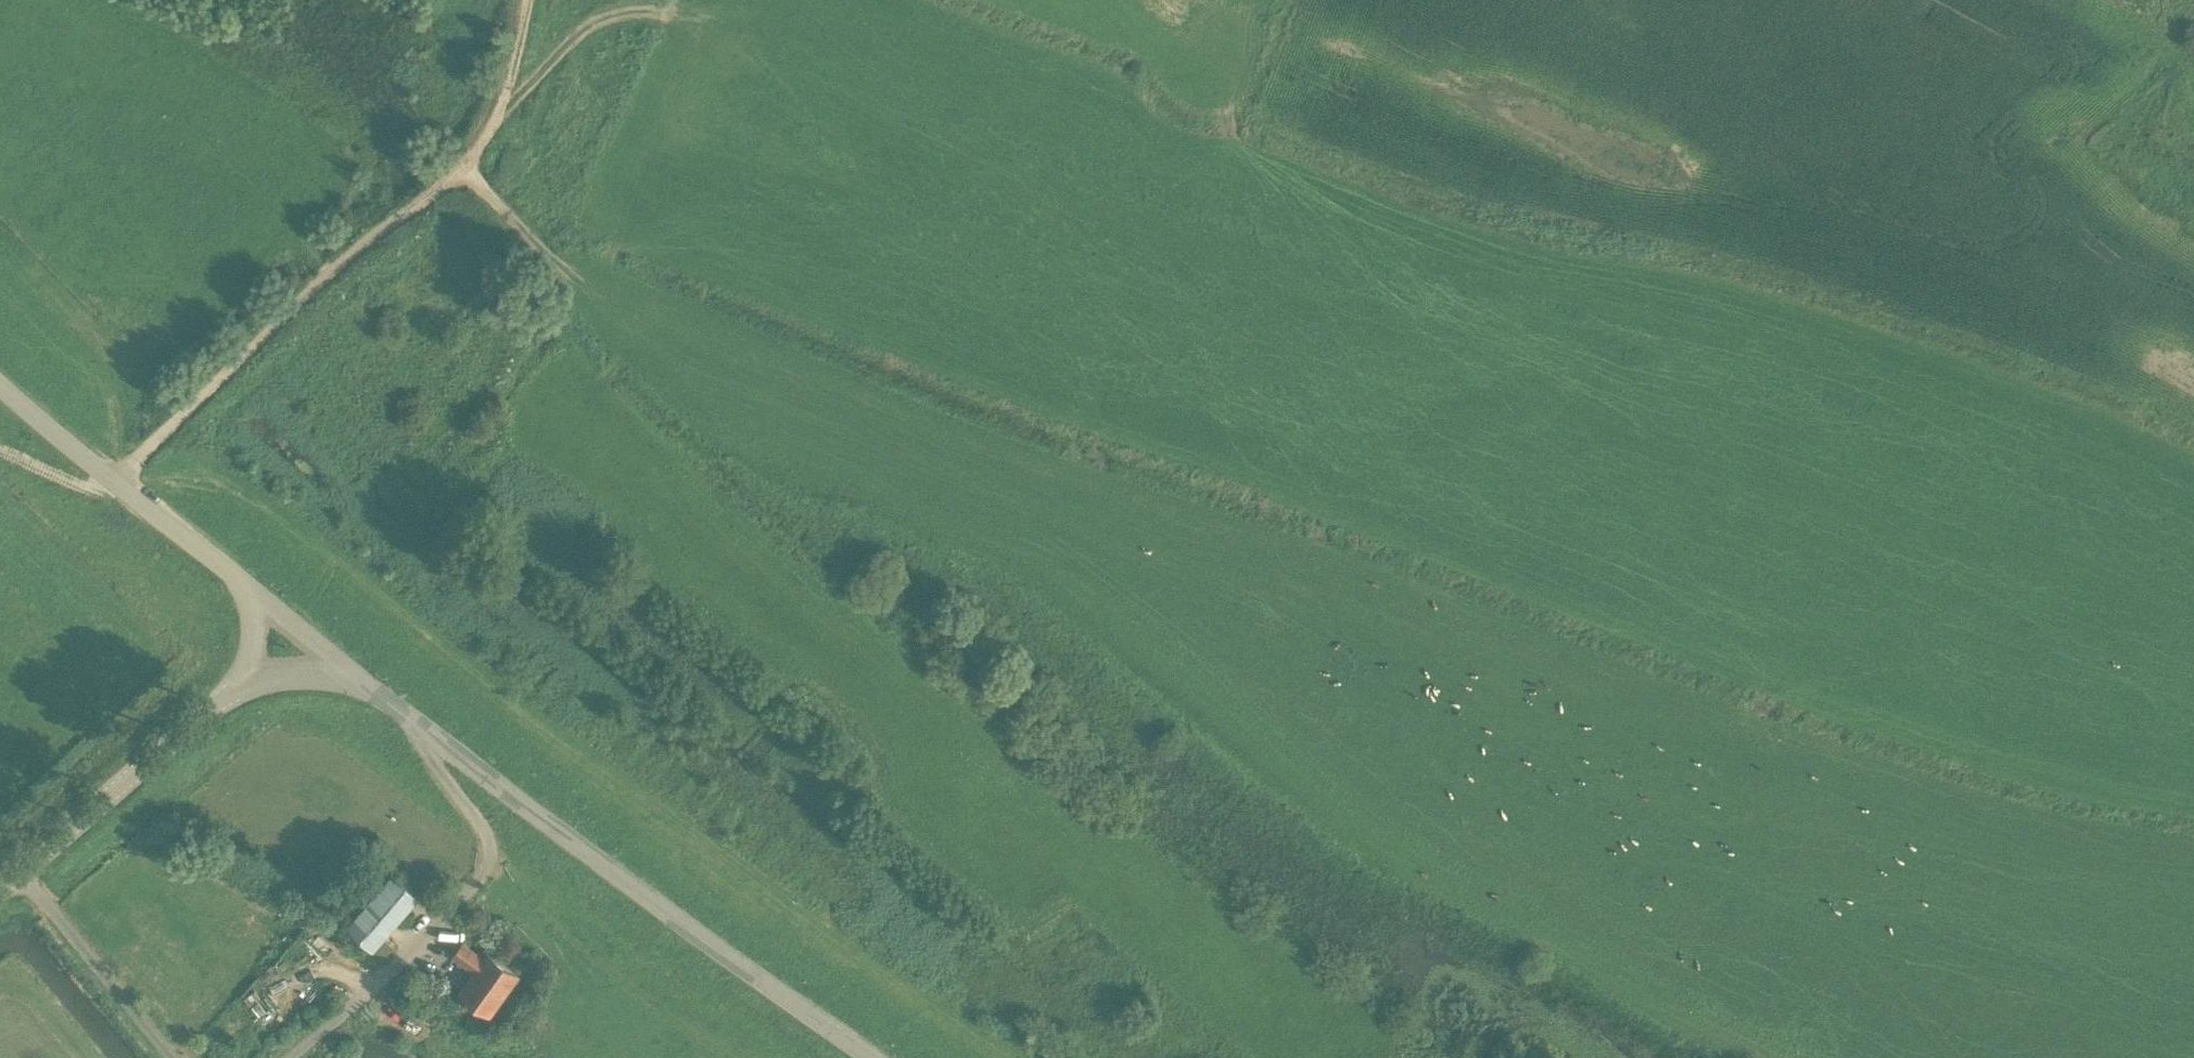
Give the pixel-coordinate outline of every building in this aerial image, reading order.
[(392,873),(346,926),(373,949),(419,896),(392,873)] [(463,942),(454,955),(476,971),(461,992),(489,1013),(518,974),(489,953),(485,958),(463,942)]
